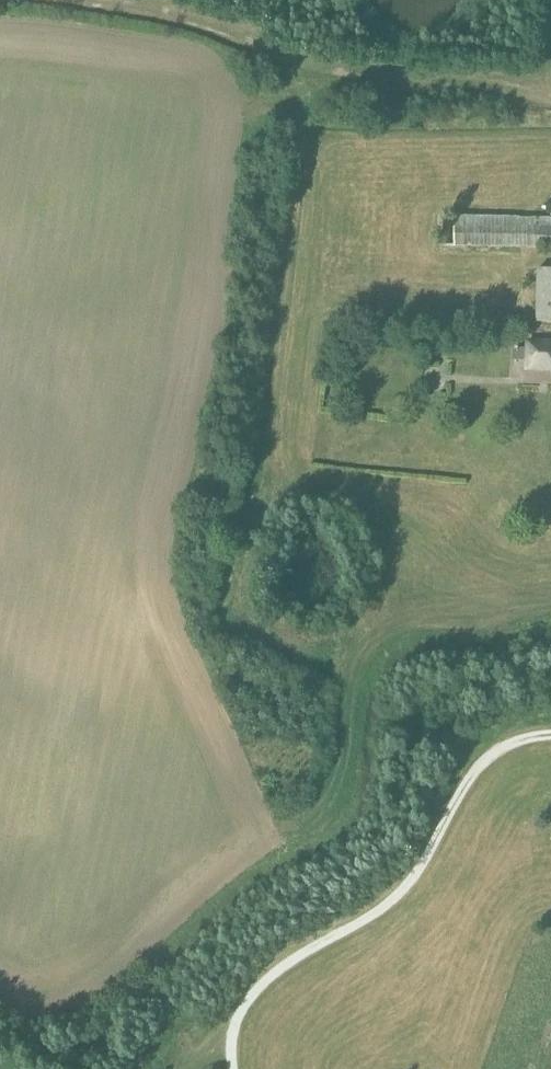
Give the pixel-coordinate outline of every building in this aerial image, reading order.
[(440,247),(441,247),(550,249),(550,218),(441,216),(440,245),(440,247)] [(538,269),(537,322),(550,322),(550,269),(538,269)] [(528,367),(550,368),(550,343),(529,342),(528,367)]
